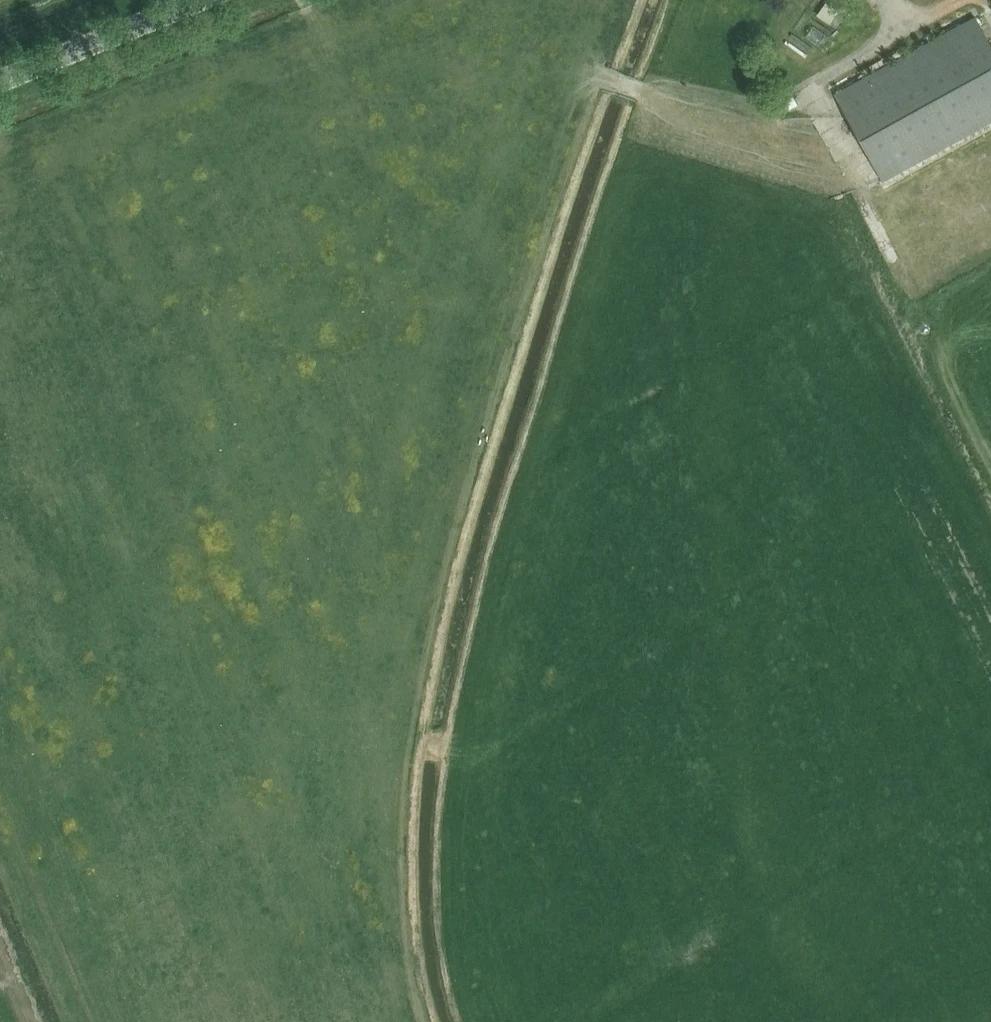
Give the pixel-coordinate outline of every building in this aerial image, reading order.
[(834,95),(881,180),(990,120),(990,46),(975,17),(834,95)]
